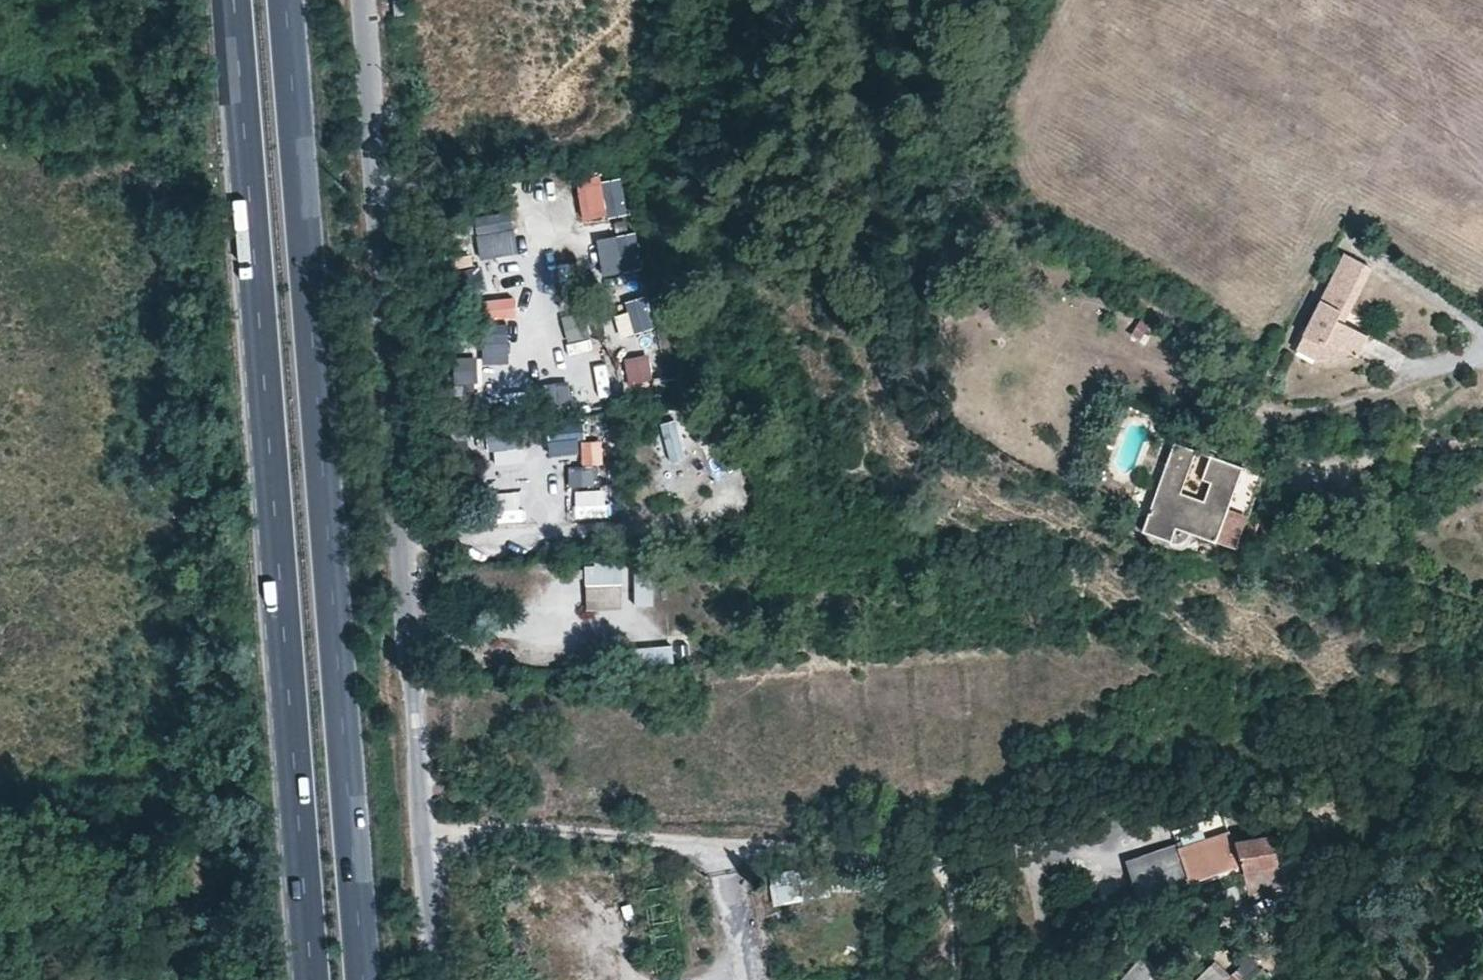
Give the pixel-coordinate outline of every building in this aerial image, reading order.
[(628,214),(622,173),(575,180),(582,221),(628,214)] [(473,215),(480,258),(518,252),(510,209),(473,215)] [(596,237),(600,275),(642,269),(637,232),(596,237)] [(1336,319),(1364,264),(1344,253),(1302,335),(1317,342),(1320,338),(1349,353),(1355,356),(1366,336),(1366,334),(1343,322),(1336,319)] [(518,272),(517,260),(486,262),(487,274),(518,272)] [(1371,267),(1364,264),(1336,319),(1343,322),(1362,285),(1371,267)] [(483,266),(461,267),(462,291),(484,290),(483,266)] [(484,319),(517,317),(515,296),(483,297),(484,319)] [(646,300),(613,309),(620,337),(654,328),(646,300)] [(584,312),(561,318),(569,349),(592,343),(584,312)] [(507,323),(471,325),(472,343),(483,342),(484,363),(509,362),(507,323)] [(1317,342),(1302,335),(1296,348),(1317,359),(1349,353),(1320,338),(1317,342)] [(567,342),(569,353),(593,350),(591,339),(567,342)] [(629,385),(654,380),(648,352),(623,357),(629,385)] [(475,383),(476,356),(455,355),(454,382),(475,383)] [(605,362),(592,366),(600,398),(613,394),(605,362)] [(567,378),(543,383),(548,409),(572,404),(567,378)] [(661,418),(668,445),(699,437),(692,410),(661,418)] [(579,424),(547,425),(549,454),(580,453),(579,424)] [(580,465),(568,465),(567,486),(593,487),(594,462),(603,462),(603,440),(581,440),(580,465)] [(1228,509),(1243,468),(1174,442),(1141,530),(1170,541),(1176,527),(1190,532),(1235,548),(1247,516),(1228,509)] [(1262,475),(1243,468),(1228,509),(1247,516),(1255,495),(1262,475)] [(607,488),(573,489),(574,517),(608,516),(607,488)] [(521,522),(521,491),(491,491),(491,522),(521,522)] [(624,561),(584,562),(584,609),(624,609),(624,561)] [(634,566),(633,608),(653,608),(653,566),(634,566)] [(634,664),(672,663),(672,644),(634,645),(634,664)] [(1274,841),(1273,835),(1236,840),(1232,830),(1179,849),(1190,882),(1242,865),(1247,892),(1281,886),(1296,883),(1289,838),(1274,841)] [(1177,844),(1126,861),(1139,899),(1190,882),(1179,849),(1177,844)] [(792,872),(792,871),(771,875),(777,903),(799,899),(792,872)] [(827,874),(800,878),(799,871),(792,872),(799,899),(830,893),(827,874)] [(1166,978),(1148,962),(1132,979),(1164,979),(1166,978)] [(1236,968),(1227,978),(1210,964),(1195,979),(1248,979),(1236,968)]
